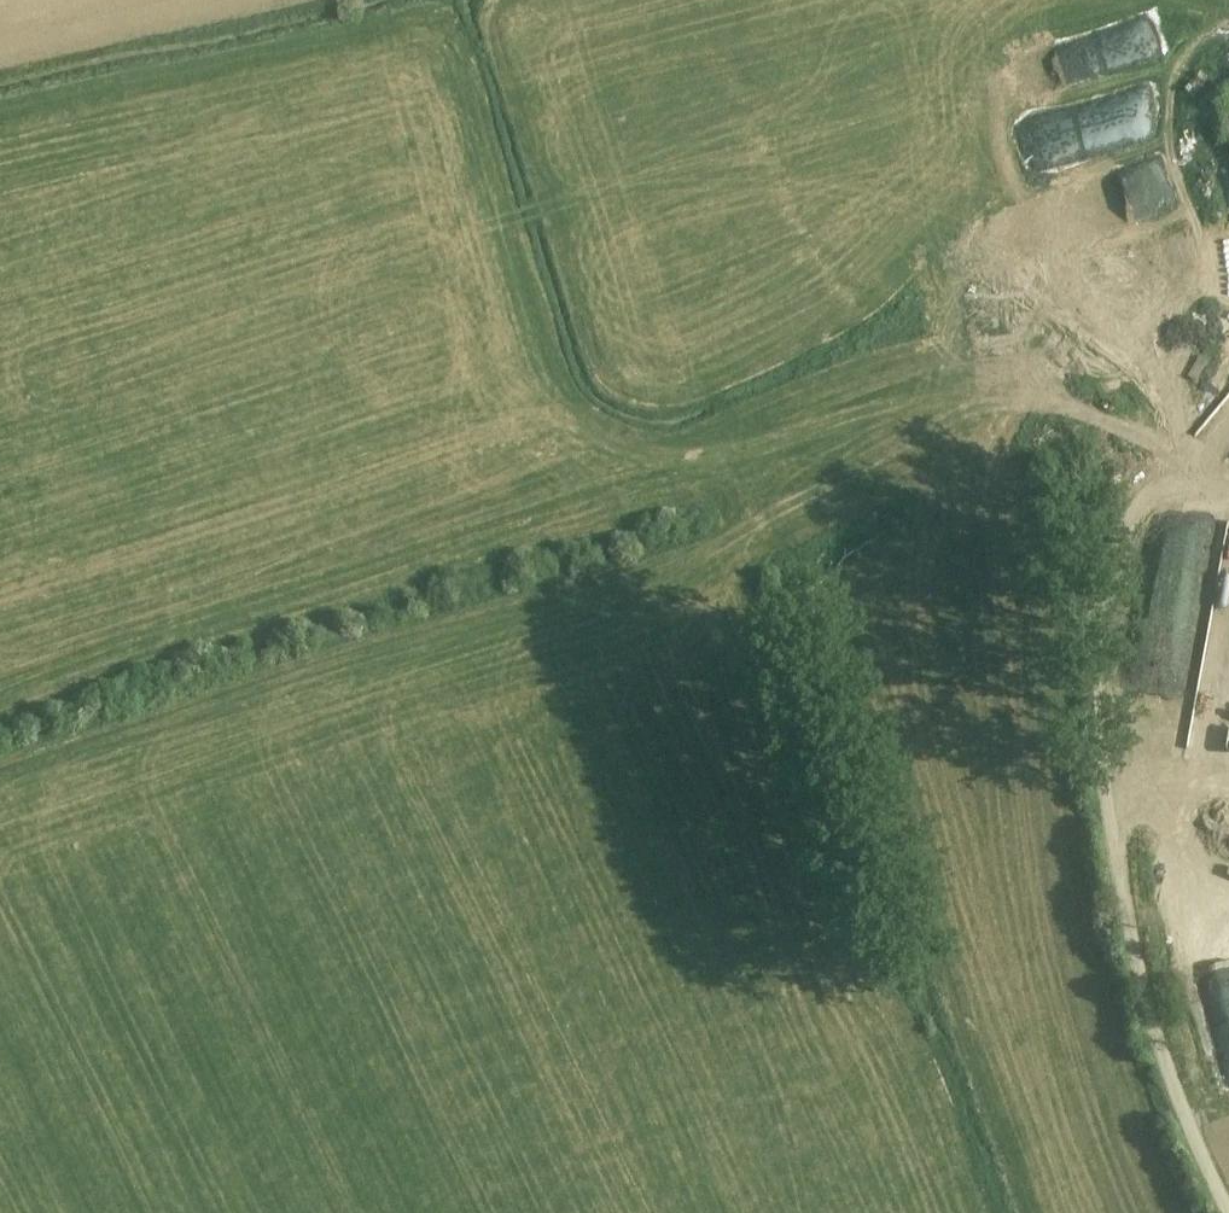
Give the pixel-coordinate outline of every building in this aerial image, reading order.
[(1209,1017),(1226,1116),(1228,1115),(1228,1014),(1209,1017)]
